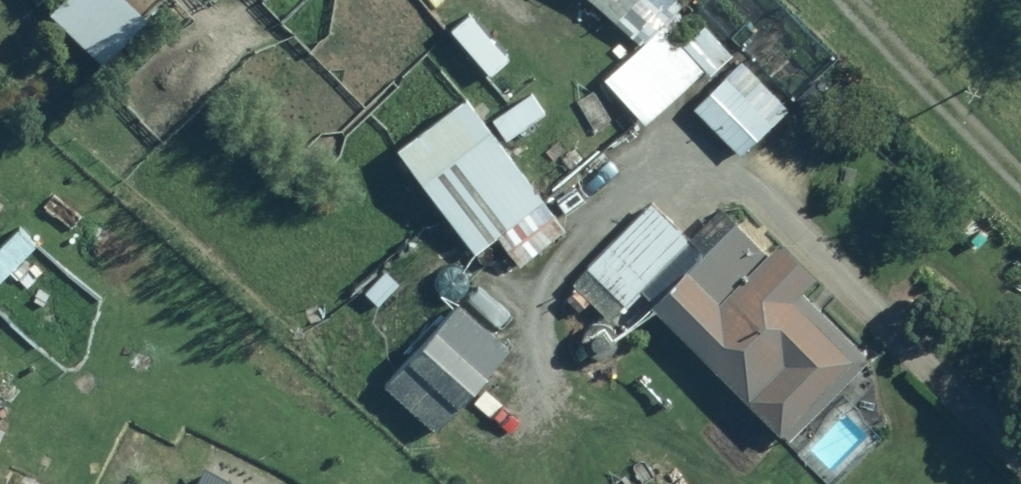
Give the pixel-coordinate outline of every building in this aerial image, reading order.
[(605,20),(624,0),(584,0),(605,20)] [(699,65),(659,17),(591,75),(632,122),(699,65)] [(740,63),(689,107),(733,158),(785,115),(740,63)] [(536,111),(522,90),(480,119),(495,140),(536,111)] [(557,230),(452,92),(382,146),(461,250),(486,230),(512,264),(557,230)] [(656,289),(694,252),(640,200),(577,265),(619,306),(646,279),(656,289)] [(694,252),(656,289),(642,304),(781,440),(858,360),(784,288),(803,269),(738,206),(694,252)] [(8,224),(0,231),(0,270),(28,244),(8,224)] [(503,345),(448,295),(371,379),(426,429),(503,345)] [(195,470),(187,483),(222,483),(195,470)]
